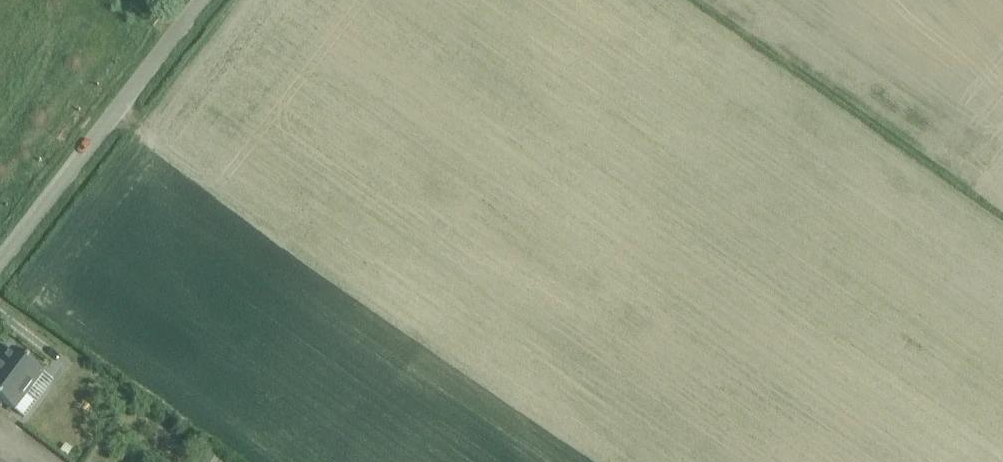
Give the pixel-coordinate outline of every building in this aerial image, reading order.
[(0,366),(0,401),(12,410),(30,387),(33,389),(44,374),(12,350),(0,366)]
